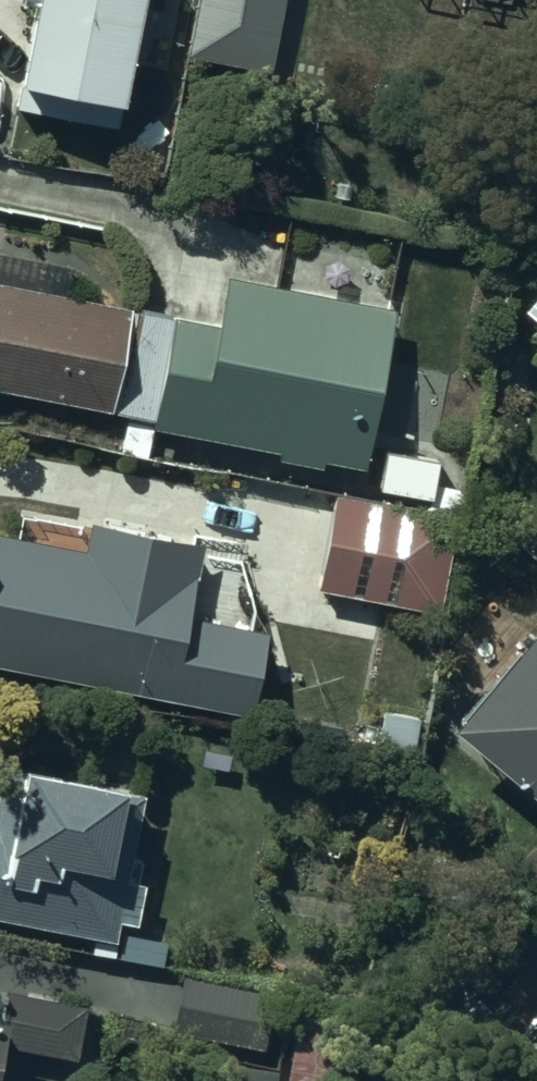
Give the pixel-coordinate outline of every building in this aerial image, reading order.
[(14,74),(20,75),(15,107),(112,125),(123,60),(153,66),(163,11),(134,6),(135,0),(28,0),(14,74)] [(284,0),(197,0),(188,54),(271,68),(284,0)] [(0,281),(0,386),(154,415),(152,424),(272,447),(270,457),(321,467),(322,460),(357,467),(388,302),(226,271),(217,322),(0,281)] [(454,510),(332,491),(317,588),(439,607),(454,510)] [(186,613),(199,539),(88,517),(86,527),(18,514),(14,535),(0,532),(0,664),(248,712),(263,628),(186,613)] [(459,728),(536,796),(536,600),(509,633),(527,649),(459,728)] [(116,938),(120,917),(136,921),(144,880),(137,879),(142,858),(131,856),(143,791),(122,787),(123,781),(15,761),(11,783),(0,781),(0,916),(116,938)] [(183,972),(170,1024),(265,1047),(278,995),(183,972)] [(78,1057),(88,1001),(5,987),(0,1011),(0,1042),(78,1057)]
